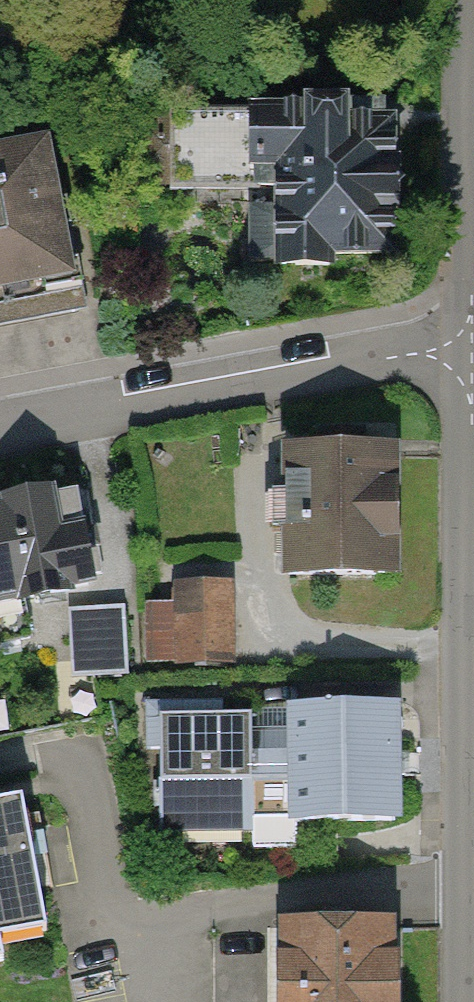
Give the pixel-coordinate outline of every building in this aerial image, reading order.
[(395,270),(393,110),(244,111),(246,271),(395,270)] [(0,147),(0,297),(73,283),(46,139),(0,147)] [(393,580),(391,452),(275,453),(276,581),(393,580)] [(0,499),(0,615),(99,596),(78,485),(0,499)] [(152,561),(155,646),(239,643),(236,558),(152,561)] [(257,705),(157,706),(159,854),(258,853),(257,705)] [(399,830),(397,708),(285,709),(286,831),(399,830)] [(36,902),(19,813),(0,817),(0,909),(36,902)] [(391,926),(275,927),(276,1001),(392,1001),(391,926)]
